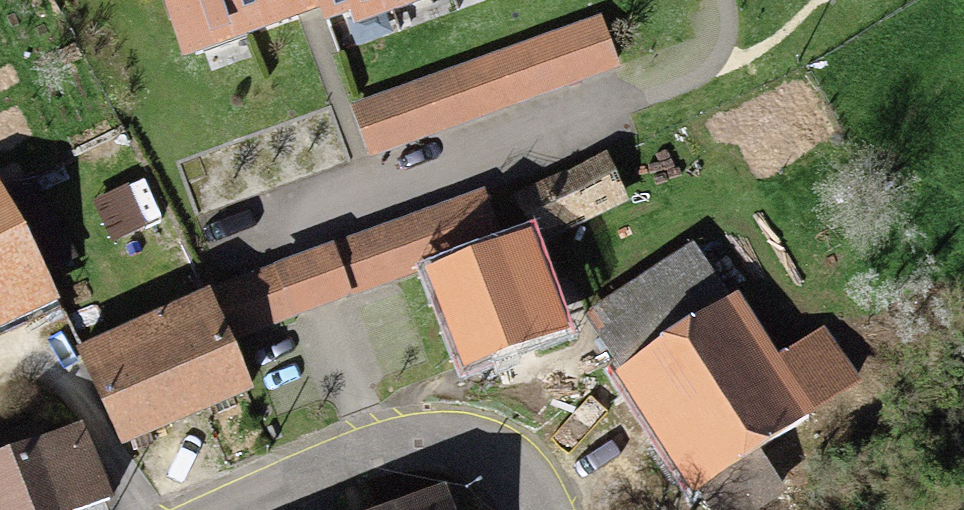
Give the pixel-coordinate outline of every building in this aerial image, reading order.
[(315,12),(311,0),(153,0),(175,61),(315,12)] [(315,12),(326,41),(445,0),(311,0),(315,12)] [(599,26),(352,111),(368,157),(615,72),(599,26)] [(604,163),(516,203),(536,247),(624,208),(604,163)] [(483,201),(206,303),(223,347),(499,245),(483,201)] [(45,310),(0,213),(0,331),(45,310)] [(514,246),(424,282),(463,381),(554,346),(514,246)] [(614,386),(725,310),(687,255),(576,331),(614,386)] [(223,347),(206,303),(73,353),(110,449),(242,400),(223,347)] [(769,373),(725,310),(614,386),(692,499),(845,394),(811,345),(769,373)] [(0,468),(0,509),(102,509),(76,440),(0,468)]
